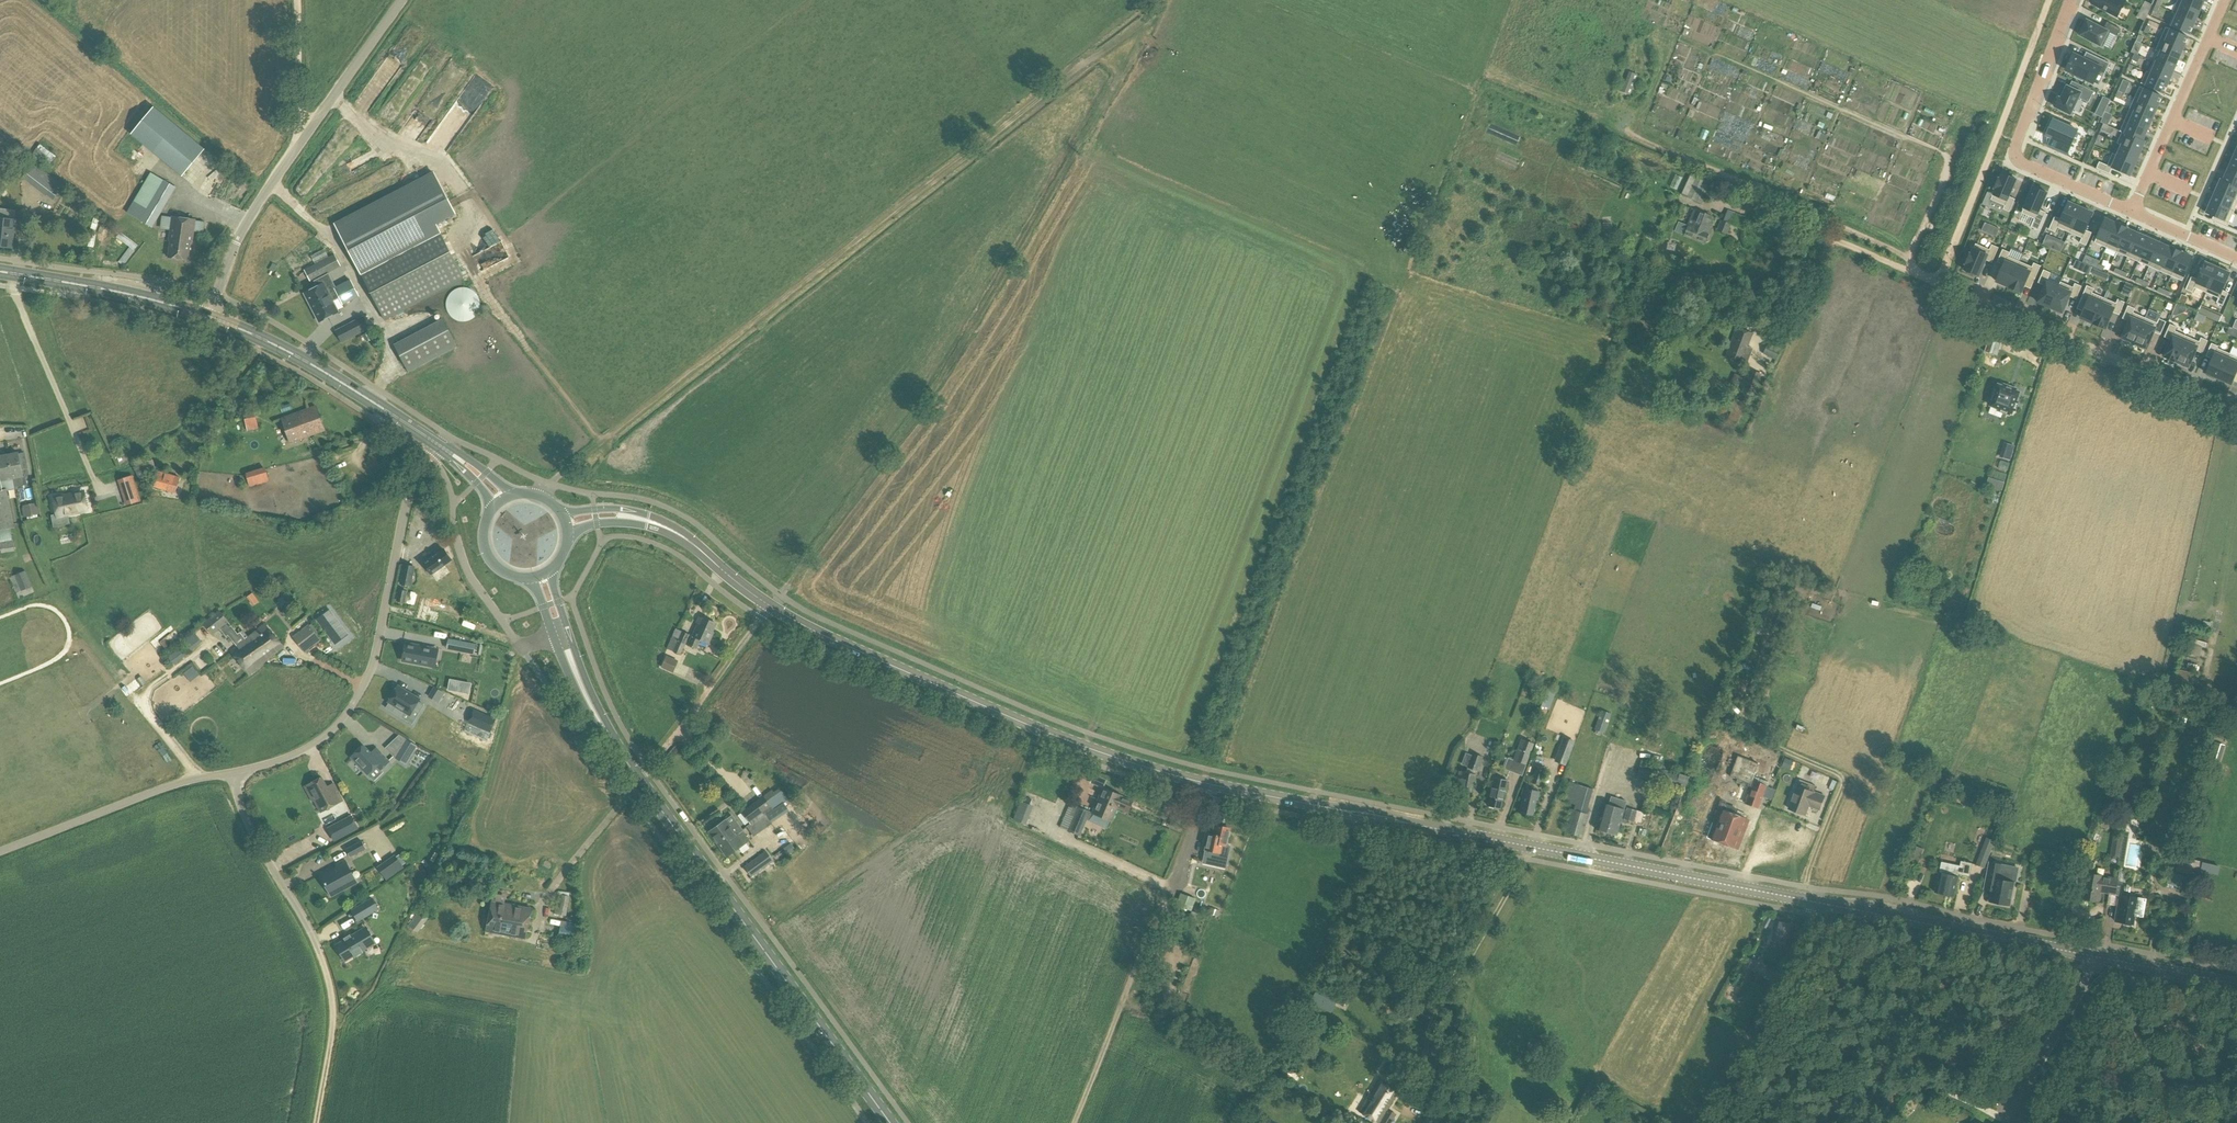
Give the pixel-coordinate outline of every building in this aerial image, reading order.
[(2091,4),(2117,17),(2126,0),(2093,0),(2091,4)] [(2177,1),(2200,11),(2205,1),(2207,2),(2207,1),(2204,0),(2178,0),(2177,1)] [(2144,1),(2142,8),(2149,11),(2152,5),(2144,1)] [(2172,12),(2195,22),(2200,11),(2177,1),(2172,12)] [(2175,14),(2170,25),(2190,34),(2195,22),(2172,12),(2172,13),(2175,14)] [(2087,20),(2080,35),(2103,47),(2104,46),(2111,32),(2116,35),(2117,36),(2121,29),(2107,22),(2104,29),(2087,20)] [(2161,39),(2183,49),(2189,37),(2166,27),(2161,39)] [(2156,50),(2179,60),(2183,49),(2161,39),(2156,50)] [(2136,41),(2132,52),(2135,53),(2138,55),(2143,44),(2141,43),(2136,41)] [(2158,51),(2154,62),(2174,71),(2179,60),(2156,50),(2158,51)] [(2135,53),(2132,60),(2138,63),(2141,56),(2138,55),(2135,53)] [(2074,54),(2066,70),(2075,74),(2074,77),(2082,82),(2084,79),(2093,83),(2099,71),(2105,74),(2110,63),(2092,54),(2088,61),(2083,59),(2074,54)] [(2147,72),(2169,81),(2174,71),(2154,62),(2149,72),(2147,71),(2147,72)] [(375,76),(388,82),(390,77),(378,71),(375,76)] [(1622,84),(1620,91),(1622,92),(1628,94),(1635,74),(1630,72),(1625,85),(1622,84)] [(2147,72),(2141,84),(2164,93),(2169,81),(2147,72)] [(2059,97),(2055,107),(2071,114),(2079,98),(2089,103),(2094,91),(2078,84),(2075,90),(2069,87),(2067,86),(2064,94),(2061,98),(2060,98),(2059,97)] [(2140,86),(2135,97),(2158,108),(2163,96),(2140,86)] [(2103,96),(2100,103),(2108,106),(2108,105),(2111,100),(2103,96)] [(2135,97),(2130,109),(2153,119),(2157,109),(2158,108),(2157,108),(2158,108),(2135,97)] [(2130,109),(2125,120),(2148,130),(2153,119),(2130,109)] [(158,114),(136,141),(180,178),(203,151),(158,114)] [(2050,129),(2047,135),(2052,138),(2062,142),(2058,150),(2064,153),(2068,145),(2071,146),(2078,130),(2054,119),(2053,122),(2050,121),(2047,127),(2050,129)] [(2125,120),(2120,131),(2122,132),(2143,141),(2148,130),(2125,120)] [(2122,132),(2117,143),(2122,145),(2140,153),(2145,141),(2143,141),(2122,132)] [(54,154),(46,148),(40,144),(32,155),(37,159),(46,166),(48,168),(57,156),(54,154)] [(2122,145),(2118,155),(2136,163),(2140,153),(2122,145)] [(2100,162),(2097,168),(2110,174),(2112,168),(2130,176),(2136,163),(2118,155),(2113,153),(2107,165),(2100,162)] [(2227,171),(2229,171),(2236,175),(2236,162),(2232,160),(2232,161),(2228,170),(2227,170),(2227,171)] [(57,181),(33,163),(22,178),(46,196),(57,181)] [(384,318),(432,293),(463,276),(450,253),(436,225),(443,221),(456,214),(434,170),(412,182),(403,186),(333,223),(357,265),(384,318)] [(2223,181),(2236,187),(2236,175),(2229,171),(2227,171),(2223,181)] [(1680,195),(1701,204),(1710,182),(1690,173),(1680,195)] [(1994,192),(1991,199),(2005,205),(2003,209),(2004,209),(2010,212),(2015,199),(2009,196),(2017,179),(2003,173),(2000,179),(1999,178),(1995,189),(1996,189),(1994,192)] [(2217,190),(2236,199),(2236,187),(2223,181),(2221,180),(2217,190)] [(151,228),(156,219),(175,187),(164,181),(145,213),(140,222),(151,228)] [(2034,187),(2022,213),(2035,219),(2031,227),(2038,230),(2046,212),(2040,210),(2048,193),(2034,187)] [(2211,202),(2234,212),(2235,211),(2236,206),(2236,199),(2217,190),(2216,191),(2212,201),(2211,202)] [(2055,216),(2049,229),(2056,232),(2058,227),(2070,233),(2081,207),(2068,202),(2061,219),(2055,216)] [(2211,202),(2207,213),(2214,216),(2212,219),(2228,226),(2234,212),(2211,202)] [(2081,207),(2070,233),(2082,238),(2080,243),(2086,246),(2092,232),(2086,230),(2093,213),(2081,207)] [(12,247),(14,228),(21,229),(22,221),(15,221),(16,212),(0,210),(0,246),(12,247)] [(1674,231),(1704,243),(1710,228),(1708,227),(1712,217),(1695,210),(1689,226),(1678,222),(1674,231)] [(1727,210),(1723,221),(1730,224),(1742,229),(1747,218),(1727,210)] [(172,217),(169,239),(171,239),(168,257),(188,260),(191,242),(193,242),(196,220),(172,217)] [(2105,218),(2095,242),(2106,247),(2117,223),(2116,223),(2105,218)] [(1723,221),(1720,220),(1716,230),(1726,234),(1730,224),(1723,221)] [(2117,223),(2106,247),(2117,252),(2128,228),(2127,228),(2117,223)] [(488,247),(499,239),(488,224),(477,231),(488,247)] [(1991,234),(1996,236),(2000,228),(1994,226),(1991,234)] [(129,257),(143,240),(125,227),(121,232),(134,242),(124,254),(129,257)] [(2128,228),(2117,252),(2128,257),(2138,233),(2128,228)] [(2138,233),(2128,257),(2139,262),(2149,238),(2139,233),(2138,233)] [(2047,236),(2043,244),(2049,247),(2053,238),(2047,236)] [(2149,238),(2139,262),(2150,266),(2160,242),(2149,238)] [(2160,242),(2150,266),(2150,267),(2160,271),(2171,247),(2170,247),(2160,243),(2160,242)] [(1967,264),(1965,270),(1979,276),(1986,260),(1992,263),(1999,248),(1992,245),(1990,250),(1976,244),(1972,254),(1970,253),(1966,264),(1967,264)] [(2171,247),(2160,271),(2161,271),(2171,276),(2182,252),(2171,247)] [(2004,265),(1997,281),(2009,287),(2020,261),(2008,256),(2010,252),(2003,249),(1997,262),(2004,265)] [(2106,260),(2108,253),(2095,250),(2094,257),(2106,260)] [(2182,252),(2171,276),(2172,276),(2183,281),(2193,257),(2182,252)] [(124,261),(124,254),(107,253),(106,260),(124,261)] [(333,254),(303,269),(309,281),(339,265),(333,254)] [(2020,261),(2009,287),(2010,287),(2020,292),(2021,292),(2022,292),(2024,286),(2029,276),(2035,279),(2041,266),(2034,263),(2032,267),(2020,261)] [(2192,276),(2186,289),(2193,292),(2195,288),(2207,293),(2218,268),(2205,262),(2198,279),(2192,276)] [(2087,264),(2085,263),(2082,270),(2090,274),(2093,266),(2087,264)] [(2218,268),(2207,293),(2219,298),(2217,303),(2223,306),(2229,293),(2223,290),(2230,273),(2229,272),(2229,271),(2222,268),(2222,269),(2218,268)] [(2045,286),(2038,302),(2050,307),(2060,284),(2048,279),(2051,273),(2044,270),(2038,283),(2045,286)] [(317,286),(305,293),(319,320),(338,310),(333,300),(340,296),(344,303),(358,295),(350,280),(336,287),(328,273),(314,280),(317,286)] [(454,282),(448,299),(473,307),(479,291),(454,282)] [(2060,284),(2050,307),(2054,309),(2054,311),(2060,314),(2061,312),(2063,313),(2070,296),(2076,299),(2082,286),(2075,283),(2073,287),(2061,282),(2060,284)] [(2083,311),(2081,318),(2093,323),(2104,298),(2093,293),(2094,288),(2087,285),(2081,298),(2088,301),(2083,311)] [(2104,298),(2093,323),(2094,323),(2094,324),(2105,328),(2106,328),(2113,312),(2119,315),(2125,302),(2118,299),(2116,303),(2104,298)] [(2129,321),(2122,337),(2124,338),(2123,340),(2130,343),(2131,341),(2135,343),(2146,318),(2133,312),(2135,308),(2128,305),(2123,318),(2129,321)] [(2212,310),(2209,317),(2219,322),(2223,315),(2212,310)] [(336,331),(342,343),(370,328),(364,317),(336,331)] [(2146,318),(2135,343),(2139,345),(2138,346),(2145,349),(2153,331),(2161,335),(2166,322),(2160,319),(2159,319),(2158,323),(2146,318)] [(442,319),(394,345),(409,373),(457,347),(442,319)] [(2171,340),(2164,356),(2165,357),(2176,361),(2188,336),(2187,336),(2175,331),(2177,327),(2170,324),(2164,337),(2171,340)] [(1727,351),(1725,356),(1746,364),(1748,359),(1752,348),(1747,346),(1752,333),(1736,327),(1727,351)] [(363,335),(367,342),(374,339),(370,331),(363,335)] [(2188,336),(2176,361),(2189,367),(2196,351),(2203,353),(2208,340),(2201,337),(2200,342),(2188,336)] [(1986,341),(1982,354),(1995,358),(1999,345),(1986,341)] [(2212,343),(2206,356),(2213,359),(2206,373),(2208,374),(2207,376),(2214,379),(2215,377),(2219,379),(2230,354),(2218,348),(2219,346),(2212,343)] [(1767,344),(1762,354),(1776,360),(1780,350),(1767,344)] [(2219,379),(2231,384),(2236,371),(2236,356),(2230,354),(2219,379)] [(1751,370),(1743,391),(1753,395),(1761,374),(1751,370)] [(1991,406),(2012,414),(2020,392),(1999,384),(1991,406)] [(247,431),(258,429),(253,405),(242,406),(247,431)] [(282,419),(290,442),(324,429),(315,407),(282,419)] [(2009,460),(2014,445),(2007,443),(2002,458),(2009,460)] [(13,478),(15,487),(26,485),(25,476),(23,476),(22,469),(19,454),(19,453),(8,455),(13,478)] [(3,491),(3,490),(1,481),(13,478),(8,455),(0,456),(0,491),(3,491)] [(150,472),(145,462),(133,467),(140,481),(150,476),(148,472),(150,472)] [(250,482),(271,477),(268,468),(248,474),(250,482)] [(176,492),(180,478),(165,474),(164,477),(158,475),(154,486),(176,492)] [(1988,476),(1985,484),(2001,489),(2004,480),(1988,476)] [(13,521),(7,490),(7,489),(3,490),(3,491),(0,491),(0,530),(11,528),(14,527),(13,521)] [(125,494),(129,505),(139,501),(136,491),(125,494)] [(65,497),(55,499),(58,515),(68,513),(68,515),(70,514),(76,514),(75,513),(77,513),(77,512),(87,510),(83,493),(74,495),(73,493),(71,494),(66,495),(64,495),(65,497)] [(24,506),(26,516),(39,514),(37,503),(24,506)] [(13,540),(0,542),(0,549),(1,549),(2,552),(15,550),(13,540)] [(445,547),(430,557),(423,562),(431,573),(453,558),(445,547)] [(406,565),(401,584),(410,586),(415,568),(406,565)] [(34,592),(25,571),(10,577),(19,598),(34,592)] [(1910,575),(1908,584),(1917,587),(1920,578),(1910,575)] [(257,587),(250,590),(255,602),(262,599),(257,587)] [(398,601),(405,602),(407,592),(401,590),(398,601)] [(281,601),(273,608),(281,617),(289,611),(281,601)] [(422,601),(418,616),(431,619),(434,604),(422,601)] [(448,622),(452,610),(444,607),(440,619),(448,622)] [(228,622),(219,611),(204,623),(212,634),(221,627),(228,636),(230,634),(239,645),(231,651),(250,674),(266,661),(263,656),(266,653),(259,644),(254,648),(250,644),(249,645),(245,640),(240,633),(239,633),(238,634),(228,622)] [(688,645),(697,648),(701,640),(709,644),(714,633),(713,632),(717,624),(702,617),(701,618),(699,617),(696,622),(699,623),(698,625),(697,625),(688,645)] [(265,624),(245,640),(249,645),(250,644),(254,648),(259,644),(266,653),(263,656),(266,661),(274,654),(284,647),(265,624)] [(309,625),(294,637),(304,651),(320,639),(317,635),(309,625)] [(676,628),(672,636),(679,638),(673,652),(681,655),(689,636),(690,634),(682,631),(676,628)] [(197,646),(189,636),(183,641),(190,651),(197,646)] [(2185,652),(2201,657),(2203,648),(2207,649),(2208,644),(2187,638),(2185,643),(2187,643),(2185,652)] [(457,640),(455,651),(475,655),(477,644),(457,640)] [(1754,655),(1756,646),(1747,643),(1744,652),(1754,655)] [(428,667),(431,649),(405,644),(402,662),(428,667)] [(173,664),(180,660),(174,652),(168,657),(173,664)] [(661,667),(673,673),(679,660),(667,655),(661,667)] [(2175,691),(2191,694),(2191,695),(2198,697),(2199,692),(2193,690),(2194,683),(2196,673),(2179,669),(2177,680),(2175,691)] [(469,695),(471,686),(450,682),(449,691),(469,695)] [(1543,701),(1551,704),(1559,687),(1552,683),(1543,701)] [(388,702),(389,702),(396,706),(392,712),(401,717),(404,711),(410,715),(413,710),(419,713),(424,705),(418,701),(420,699),(398,686),(388,702)] [(439,703),(445,693),(434,687),(428,697),(439,703)] [(496,720),(474,710),(468,722),(490,732),(496,720)] [(1596,729),(1595,732),(1601,735),(1602,732),(1604,733),(1611,714),(1602,710),(1595,729),(1596,729)] [(1575,741),(1566,737),(1556,762),(1565,765),(1575,741)] [(1525,764),(1529,754),(1533,743),(1521,738),(1512,760),(1519,762),(1525,764)] [(396,758),(407,766),(419,746),(407,739),(396,758)] [(1542,749),(1545,741),(1538,739),(1535,747),(1542,749)] [(1711,769),(1719,747),(1710,744),(1702,765),(1711,769)] [(380,770),(389,761),(380,751),(374,757),(363,745),(351,757),(368,774),(376,766),(380,770)] [(2211,761),(2213,762),(2223,764),(2226,751),(2215,748),(2211,761)] [(1467,768),(1477,771),(1483,757),(1472,753),(1471,756),(1465,754),(1461,765),(1467,767),(1467,768)] [(1729,776),(1737,779),(1736,782),(1741,784),(1740,787),(1749,791),(1745,803),(1758,808),(1764,791),(1762,790),(1764,785),(1751,780),(1757,763),(1737,756),(1729,776)] [(1781,766),(1788,769),(1791,760),(1784,758),(1781,766)] [(1637,776),(1677,787),(1684,789),(1689,777),(1680,774),(1640,764),(1637,776)] [(1531,783),(1540,786),(1545,772),(1535,769),(1531,783)] [(1454,796),(1457,797),(1456,798),(1470,801),(1476,775),(1462,772),(1458,789),(1455,788),(1454,796)] [(1096,783),(1104,786),(1106,779),(1099,776),(1096,783)] [(322,777),(307,785),(318,806),(321,805),(324,810),(335,804),(342,800),(336,788),(329,791),(322,777)] [(1487,805),(1501,808),(1504,792),(1507,792),(1509,782),(1492,779),(1490,788),(1491,788),(1487,805)] [(1798,786),(1789,809),(1806,815),(1809,806),(1820,810),(1825,797),(1814,792),(1816,786),(1800,780),(1798,786)] [(1098,799),(1117,807),(1127,812),(1132,801),(1122,797),(1122,796),(1102,788),(1098,799)] [(1519,812),(1533,815),(1536,799),(1538,799),(1539,791),(1523,788),(1521,795),(1523,796),(1519,812)] [(741,812),(750,824),(765,813),(781,803),(770,790),(761,796),(762,797),(741,812)] [(1640,804),(1644,799),(1636,792),(1632,796),(1640,804)] [(1029,804),(1031,799),(1023,796),(1021,801),(1029,804)] [(1596,829),(1616,835),(1620,821),(1626,823),(1627,820),(1640,824),(1644,812),(1627,807),(1623,819),(1621,818),(1626,802),(1610,797),(1608,805),(1603,804),(1596,829)] [(1117,807),(1098,799),(1092,813),(1112,821),(1117,807)] [(1707,835),(1712,837),(1712,839),(1721,842),(1720,845),(1723,846),(1724,843),(1733,847),(1734,846),(1738,847),(1748,820),(1735,815),(1736,811),(1734,810),(1734,808),(1723,803),(1724,802),(1721,800),(1707,835)] [(1061,828),(1080,836),(1090,811),(1078,806),(1077,807),(1071,804),(1061,828)] [(1176,806),(1172,814),(1180,817),(1183,809),(1176,806)] [(1571,810),(1565,832),(1582,837),(1588,815),(1571,810)] [(750,824),(746,826),(753,836),(772,823),(765,813),(750,824)] [(352,816),(328,829),(334,840),(358,828),(358,827),(352,816)] [(377,818),(380,831),(386,830),(383,816),(377,818)] [(1037,817),(1034,825),(1051,831),(1054,823),(1037,817)] [(397,822),(404,832),(409,828),(402,818),(397,822)] [(725,819),(709,831),(719,846),(742,830),(735,820),(729,825),(725,819)] [(1210,842),(1215,843),(1213,851),(1220,853),(1222,845),(1226,846),(1228,838),(1227,837),(1229,828),(1215,825),(1213,834),(1212,834),(1210,842)] [(742,830),(719,846),(727,857),(749,840),(742,830)] [(2120,855),(2123,836),(2115,835),(2111,857),(2119,858),(2120,855)] [(2123,836),(2120,855),(2126,856),(2129,837),(2123,836)] [(2165,864),(2172,866),(2180,839),(2173,837),(2165,864)] [(1987,838),(1976,865),(1984,868),(1995,841),(1987,838)] [(346,849),(350,857),(366,848),(362,841),(346,849)] [(790,844),(784,849),(789,856),(795,851),(790,844)] [(1919,863),(1924,849),(1917,846),(1912,861),(1919,863)] [(744,866),(752,877),(773,861),(771,858),(766,850),(744,866)] [(1217,865),(1220,854),(1211,852),(1208,863),(1217,865)] [(2173,869),(2190,874),(2194,859),(2177,854),(2173,869)] [(397,872),(390,861),(379,869),(387,880),(397,872)] [(355,879),(345,862),(322,874),(326,882),(325,883),(326,884),(327,884),(331,892),(355,879)] [(1961,866),(1942,862),(1935,892),(1954,896),(1959,874),(1970,877),(1973,865),(1961,862),(1961,866)] [(1990,862),(1985,889),(1992,890),(1990,901),(2010,905),(2014,883),(2008,882),(2011,866),(1990,862)] [(2168,887),(2180,890),(2181,887),(2183,879),(2184,876),(2171,872),(2167,883),(2169,884),(2168,887)] [(2119,878),(2087,873),(2082,899),(2102,902),(2104,894),(2100,893),(2101,889),(2109,890),(2109,893),(2116,894),(2117,885),(2119,878)] [(2187,876),(2181,894),(2192,897),(2197,879),(2187,876)] [(2116,894),(2120,895),(2116,920),(2134,923),(2135,915),(2143,916),(2145,899),(2138,898),(2129,896),(2130,891),(2127,887),(2117,885),(2116,894)] [(310,900),(317,897),(314,890),(306,893),(310,900)] [(1181,893),(1177,904),(1190,909),(1194,898),(1181,893)] [(554,914),(566,916),(570,896),(558,894),(554,914)] [(372,898),(358,907),(364,917),(378,909),(372,898)] [(486,930),(526,938),(531,908),(492,901),(486,930)] [(314,911),(319,923),(332,918),(327,905),(314,911)] [(1211,908),(1209,914),(1217,917),(1219,911),(1211,908)] [(408,925),(418,933),(430,916),(420,909),(408,925)] [(345,940),(337,945),(346,960),(354,955),(355,957),(363,952),(362,950),(372,944),(363,929),(351,936),(350,934),(344,938),(345,940)] [(552,935),(550,945),(557,946),(558,936),(552,935)] [(549,953),(547,958),(557,961),(558,955),(549,953)] [(1741,970),(1747,973),(1753,962),(1747,959),(1741,970)] [(1313,998),(1333,1007),(1338,997),(1318,987),(1313,998)] [(1926,1060),(1938,1067),(1945,1055),(1933,1048),(1926,1060)] [(1359,1112),(1379,1122),(1391,1122),(1393,1118),(1396,1114),(1388,1109),(1398,1091),(1378,1079),(1359,1112)] [(1423,1122),(1425,1122),(1439,1122),(1442,1117),(1438,1115),(1430,1110),(1423,1122)]
